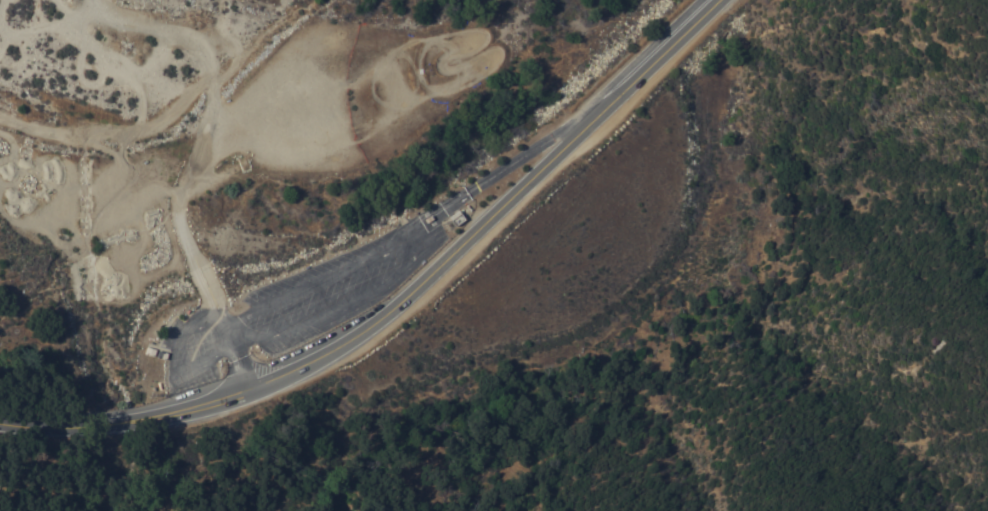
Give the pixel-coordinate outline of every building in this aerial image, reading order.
[(464,219),(455,225),(448,215),(458,209),(464,219)]
